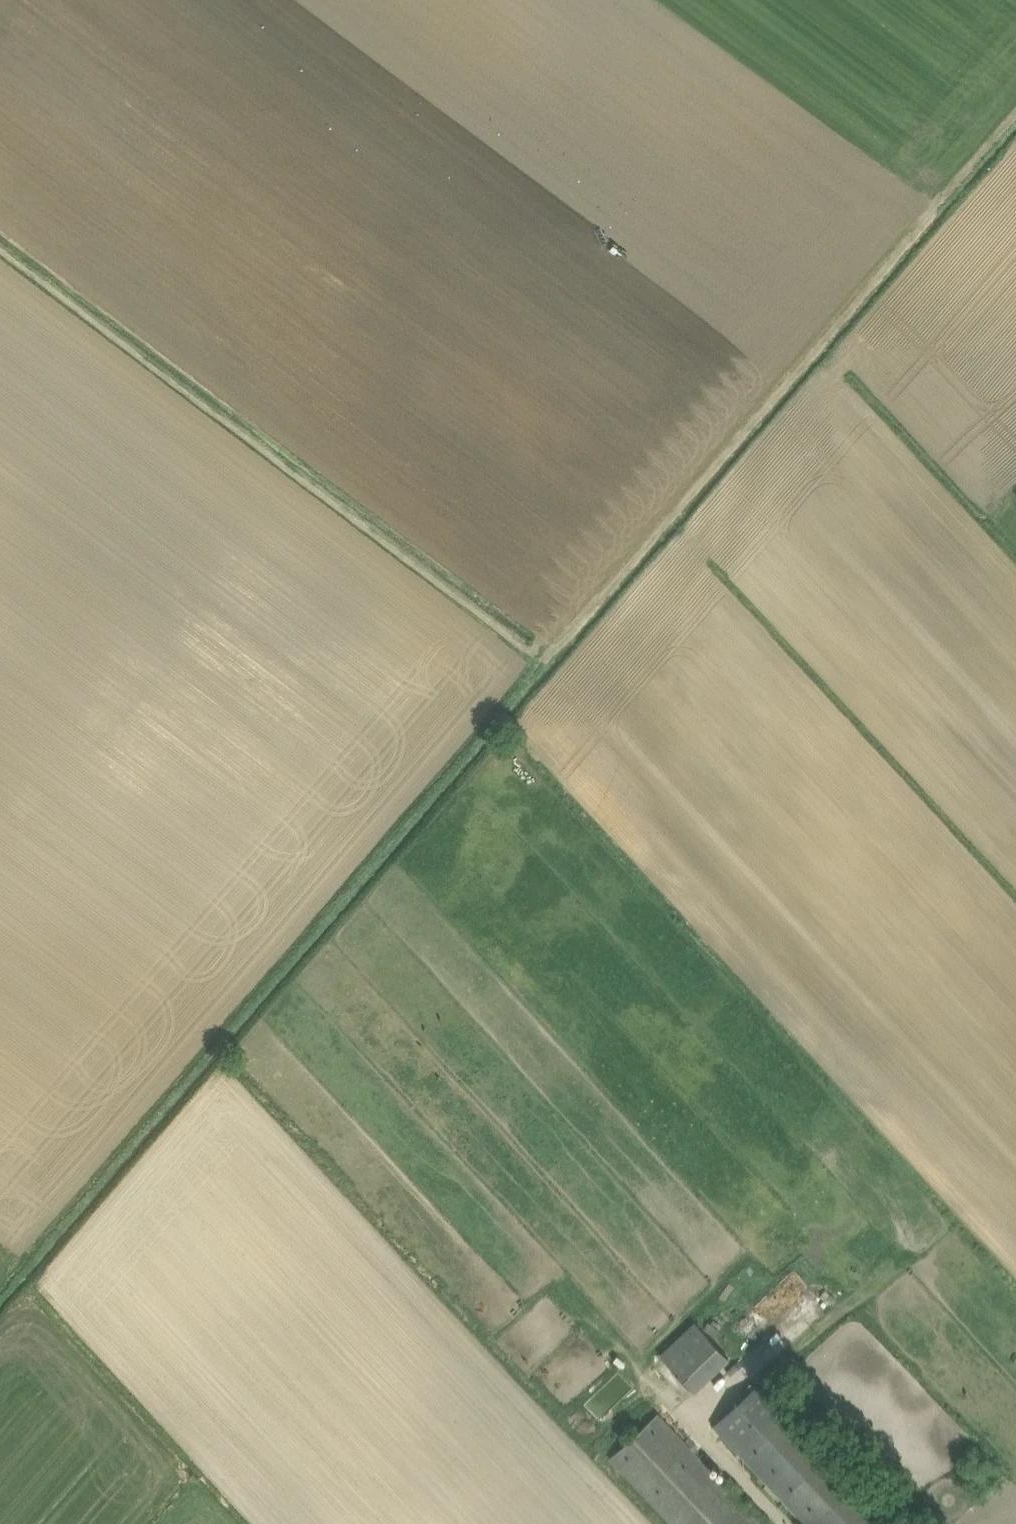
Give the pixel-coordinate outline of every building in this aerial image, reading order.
[(791,1298),(805,1326),(837,1310),(823,1283),(791,1298)] [(696,1321),(661,1355),(697,1392),(732,1358),(727,1353),(703,1328),(696,1321)] [(586,1403),(601,1418),(634,1386),(619,1371),(586,1403)] [(806,1523),(901,1523),(763,1380),(714,1428),(806,1523)] [(659,1414),(612,1458),(674,1523),(763,1523),(659,1414)]
